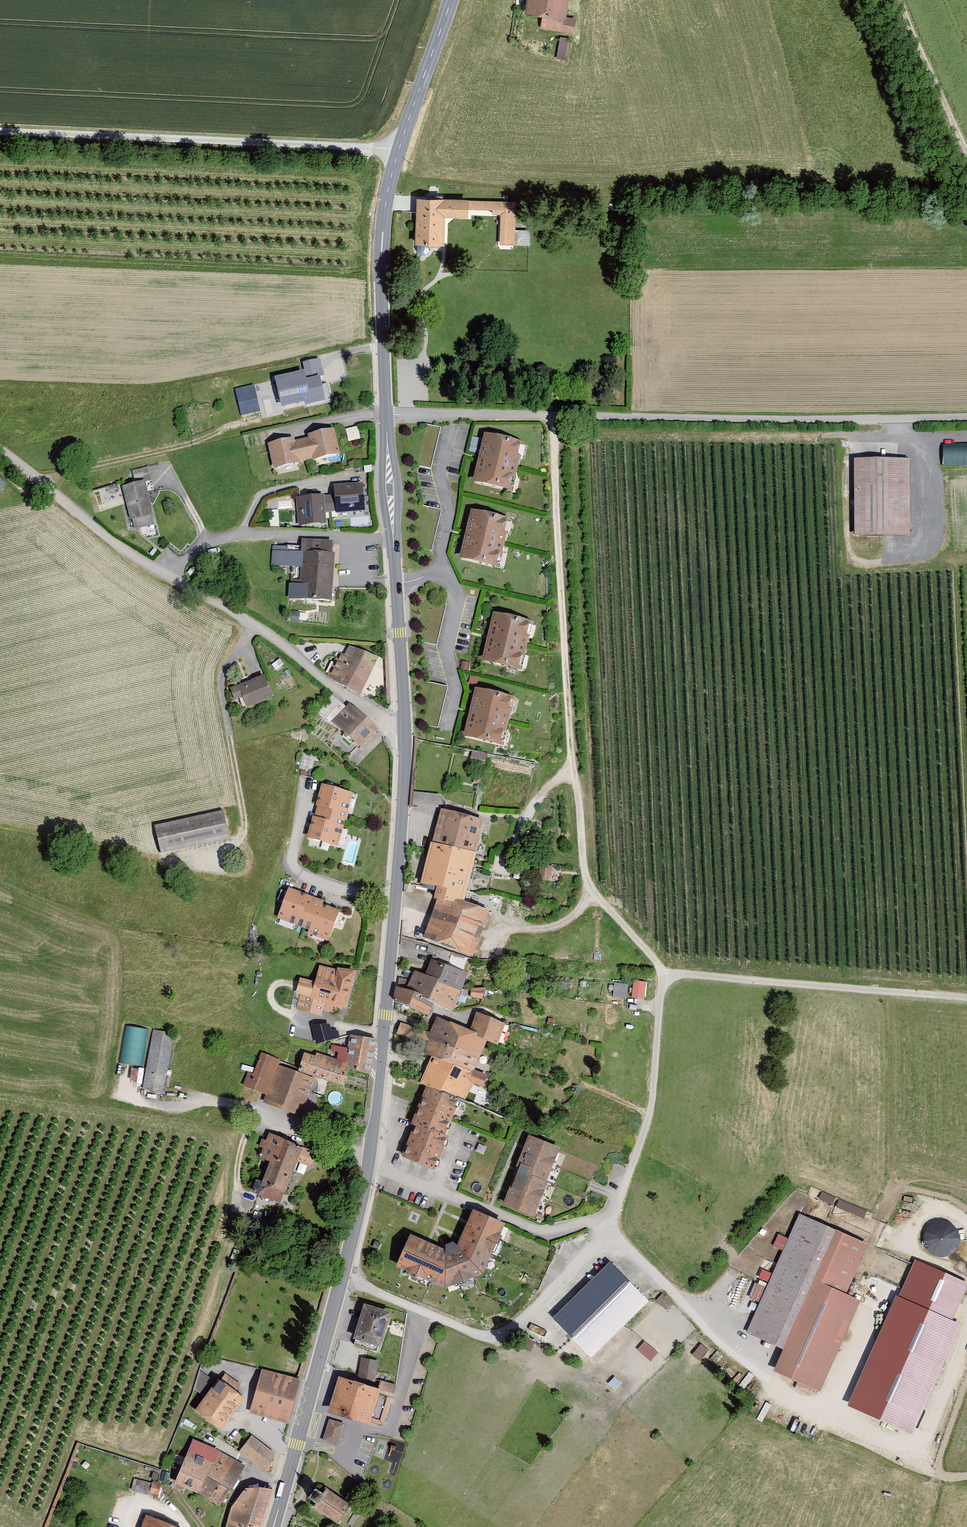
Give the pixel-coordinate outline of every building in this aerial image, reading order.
[(529,14),(543,17),(540,32),(577,39),(580,20),(566,17),(569,0),(532,0),(529,14)] [(420,198),(419,244),(447,245),(448,217),(473,218),(473,210),(495,210),(495,215),(503,215),(502,245),(517,245),(518,203),(472,202),(472,199),(420,198)] [(303,367),(271,375),(275,392),(291,388),(296,407),(284,409),(285,415),(333,403),(329,385),(309,390),(303,367)] [(256,387),(238,391),(243,416),(262,412),(256,387)] [(295,439),(272,445),(278,471),(301,467),(301,462),(313,460),(314,464),(341,458),(334,430),(311,435),(313,443),(298,446),(295,439)] [(489,435),(478,486),(517,495),(529,443),(489,435)] [(966,465),(966,443),(943,443),(944,466),(966,465)] [(909,457),(854,458),(856,535),(911,534),(909,457)] [(146,483),(122,489),(132,525),(156,518),(146,483)] [(360,497),(324,497),(324,506),(312,506),(312,526),(324,526),(324,539),(360,540),(360,497)] [(517,524),(477,513),(464,562),(504,572),(517,524)] [(335,547),(302,546),(300,556),(287,554),(285,567),(300,569),(303,581),(292,583),(292,602),(335,602),(335,547)] [(539,621),(499,613),(489,663),(528,671),(539,621)] [(378,661),(350,646),(333,676),(361,691),(378,661)] [(267,679),(232,691),(236,705),(244,700),(248,709),(276,703),(267,679)] [(521,700),(481,689),(469,737),(509,748),(521,700)] [(354,708),(334,727),(361,751),(380,729),(354,708)] [(428,711),(428,726),(440,726),(440,712),(428,711)] [(486,764),(487,752),(471,751),(471,764),(486,764)] [(324,784),(309,836),(336,844),(351,792),(324,784)] [(414,791),(414,810),(439,811),(439,792),(414,791)] [(483,818),(440,809),(431,840),(476,851),(483,818)] [(225,811),(158,826),(164,854),(231,839),(225,811)] [(476,851),(431,840),(421,883),(438,887),(435,898),(437,899),(464,901),(476,851)] [(541,877),(552,876),(552,863),(541,863),(541,877)] [(325,899),(289,887),(278,917),(310,928),(308,933),(329,941),(340,910),(324,904),(325,899)] [(489,910),(464,901),(437,899),(423,937),(473,955),(489,910)] [(425,974),(462,989),(468,972),(432,958),(425,974)] [(356,977),(321,968),(317,982),(305,979),(296,1013),(325,1020),(329,1004),(348,1009),(356,977)] [(462,989),(425,974),(415,970),(407,988),(435,1001),(454,1010),(462,989)] [(633,979),(632,997),(646,998),(647,980),(633,979)] [(615,981),(613,995),(626,998),(629,984),(615,981)] [(428,1016),(435,1001),(407,988),(396,985),(395,998),(428,1016)] [(478,1015),(472,1031),(489,1038),(497,1041),(503,1024),(478,1015)] [(436,1017),(424,1051),(431,1053),(474,1070),(489,1038),(472,1031),(436,1017)] [(408,1037),(412,1025),(401,1022),(397,1033),(408,1037)] [(142,1065),(148,1028),(126,1025),(119,1062),(142,1065)] [(338,1039),(337,1025),(314,1026),(315,1041),(338,1039)] [(167,1097),(178,1036),(154,1032),(143,1093),(167,1097)] [(375,1040),(354,1036),(351,1050),(334,1048),(332,1061),(351,1066),(349,1073),(369,1076),(375,1040)] [(306,1053),(300,1075),(310,1078),(345,1088),(349,1073),(351,1066),(332,1061),(306,1053)] [(431,1053),(419,1084),(465,1102),(473,1082),(483,1086),(487,1075),(474,1070),(431,1053)] [(239,1090),(270,1099),(281,1069),(280,1062),(261,1056),(255,1076),(245,1073),(239,1090)] [(270,1099),(269,1105),(298,1114),(310,1078),(300,1075),(281,1069),(270,1099)] [(420,1125),(407,1155),(434,1167),(449,1133),(443,1131),(457,1100),(427,1087),(412,1122),(420,1125)] [(258,1194),(283,1203),(304,1148),(268,1135),(260,1157),(271,1161),(258,1194)] [(561,1148),(529,1136),(503,1206),(535,1218),(561,1148)] [(833,1205),(836,1196),(822,1191),(819,1200),(833,1205)] [(836,1206),(864,1218),(867,1210),(840,1198),(836,1206)] [(409,1232),(398,1262),(447,1286),(488,1271),(507,1225),(473,1210),(460,1238),(445,1249),(409,1232)] [(964,1242),(944,1215),(919,1233),(939,1260),(964,1242)] [(876,1250),(809,1217),(753,1332),(791,1351),(780,1374),(824,1396),(871,1301),(855,1293),(876,1250)] [(917,1261),(899,1303),(894,1299),(847,1405),(912,1434),(959,1327),(953,1324),(966,1292),(966,1283),(917,1261)] [(556,1320),(591,1354),(641,1304),(606,1269),(556,1320)] [(364,1304),(354,1337),(381,1344),(391,1311),(364,1304)] [(638,1349),(651,1360),(658,1351),(645,1340),(638,1349)] [(361,1357),(358,1377),(376,1380),(379,1360),(361,1357)] [(262,1369),(251,1414),(289,1423),(300,1378),(262,1369)] [(206,1394),(214,1377),(201,1370),(193,1388),(206,1394)] [(339,1377),(328,1412),(369,1425),(371,1422),(383,1426),(393,1395),(339,1377)] [(219,1381),(196,1412),(221,1429),(243,1399),(219,1381)] [(346,1424),(329,1419),(323,1439),(339,1444),(346,1424)] [(252,1435),(241,1451),(263,1471),(270,1472),(274,1453),(252,1435)] [(193,1440),(175,1484),(202,1496),(221,1505),(244,1467),(193,1440)] [(132,1487),(159,1496),(162,1485),(136,1476),(132,1487)] [(226,1526),(264,1526),(276,1491),(245,1488),(231,1507),(226,1526)] [(316,1503),(313,1508),(338,1524),(350,1505),(325,1490),(323,1494),(314,1488),(308,1498),(316,1503)] [(146,1512),(141,1526),(184,1526),(146,1512)]
